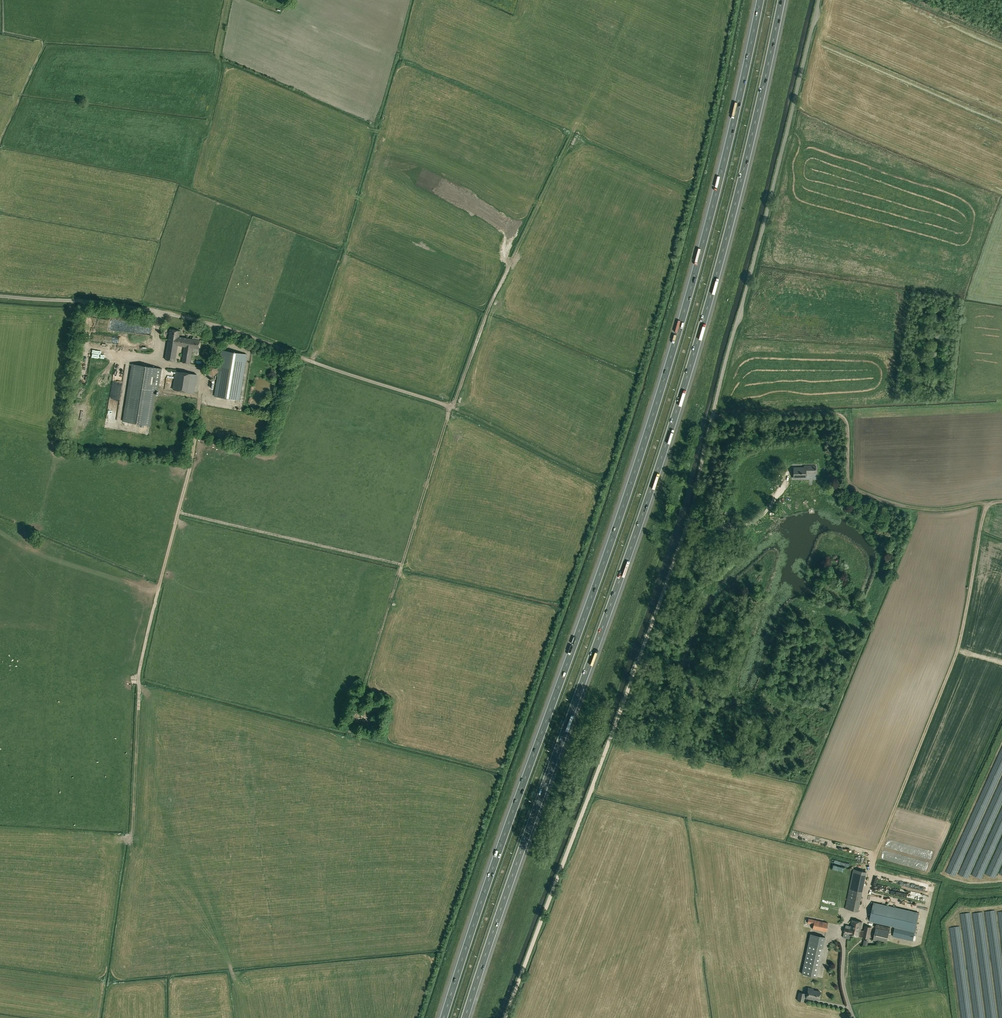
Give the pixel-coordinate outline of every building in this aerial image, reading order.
[(182,362),(190,363),(193,348),(199,349),(200,340),(179,336),(180,331),(170,329),(165,359),(175,361),(178,345),(184,346),(182,362)] [(222,350),(214,396),(239,400),(247,354),(222,350)] [(157,390),(158,384),(161,368),(132,363),(122,420),(149,425),(155,390),(157,390)] [(176,371),(173,390),(190,392),(193,374),(176,371)] [(816,466),(804,466),(804,468),(793,468),(794,478),(806,478),(806,472),(816,472),(816,466)] [(845,908),(858,911),(862,891),(866,876),(867,872),(853,869),(849,888),(845,908)] [(898,938),(913,941),(915,932),(918,917),(918,915),(873,905),(869,921),(895,927),(894,933),(893,936),(898,938)] [(808,923),(813,924),(812,929),(826,932),(828,923),(814,920),(809,919),(808,923)] [(864,931),(861,930),(862,922),(852,920),(851,926),(850,929),(854,930),(854,931),(853,935),(869,939),(872,927),(865,926),(864,931)] [(850,935),(853,935),(854,931),(854,930),(850,929),(851,926),(846,925),(843,938),(849,939),(850,935)] [(876,928),(873,940),(887,943),(889,931),(876,928)] [(816,977),(825,937),(810,934),(802,974),(816,977)] [(819,999),(820,992),(812,990),(813,989),(808,988),(807,994),(799,992),(797,1000),(803,1001),(804,997),(806,998),(810,999),(811,998),(819,999)]
